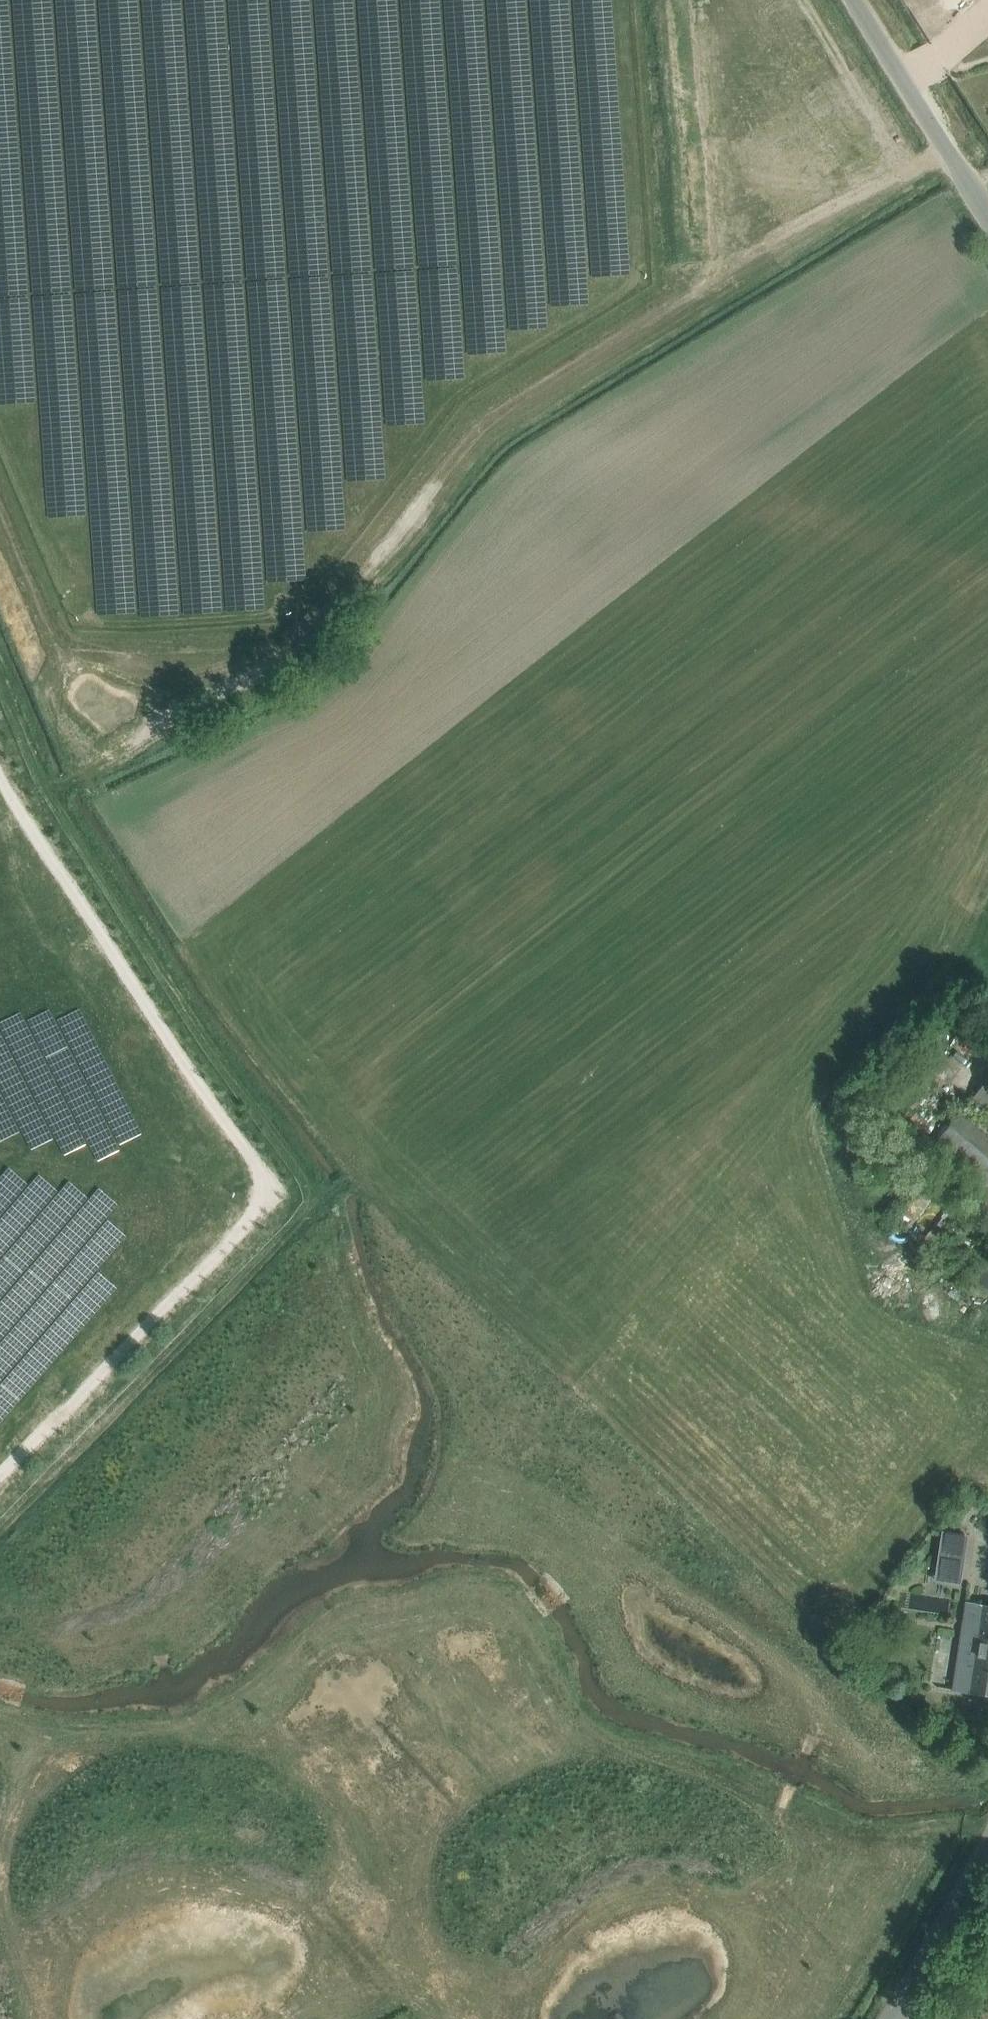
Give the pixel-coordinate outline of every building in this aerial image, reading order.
[(970,1103),(987,1118),(987,1080),(970,1103)] [(927,1152),(987,1204),(987,1139),(959,1115),(943,1133),(927,1152)] [(893,1617),(916,1626),(934,1580),(911,1572),(893,1617)] [(964,1603),(950,1689),(987,1695),(987,1606),(964,1603)]
